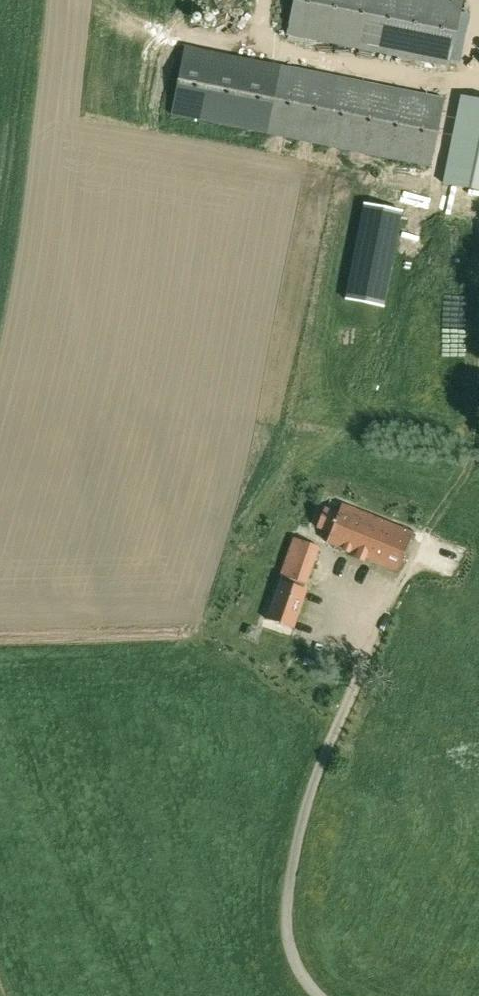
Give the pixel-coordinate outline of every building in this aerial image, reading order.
[(464,0),(462,0),(296,0),(289,35),(451,68),(452,61),(460,62),(470,8),(463,7),(464,0)] [(268,134),(431,167),(445,100),(282,66),(184,45),(170,115),(217,125),(268,134)] [(446,179),(478,183),(478,98),(457,96),(446,179)] [(344,506),(340,515),(326,509),(318,529),(332,535),(328,544),(398,573),(414,534),(344,506)] [(320,548),(294,539),(281,578),(307,587),(320,548)] [(305,592),(280,584),(268,622),(292,630),(305,592)]
